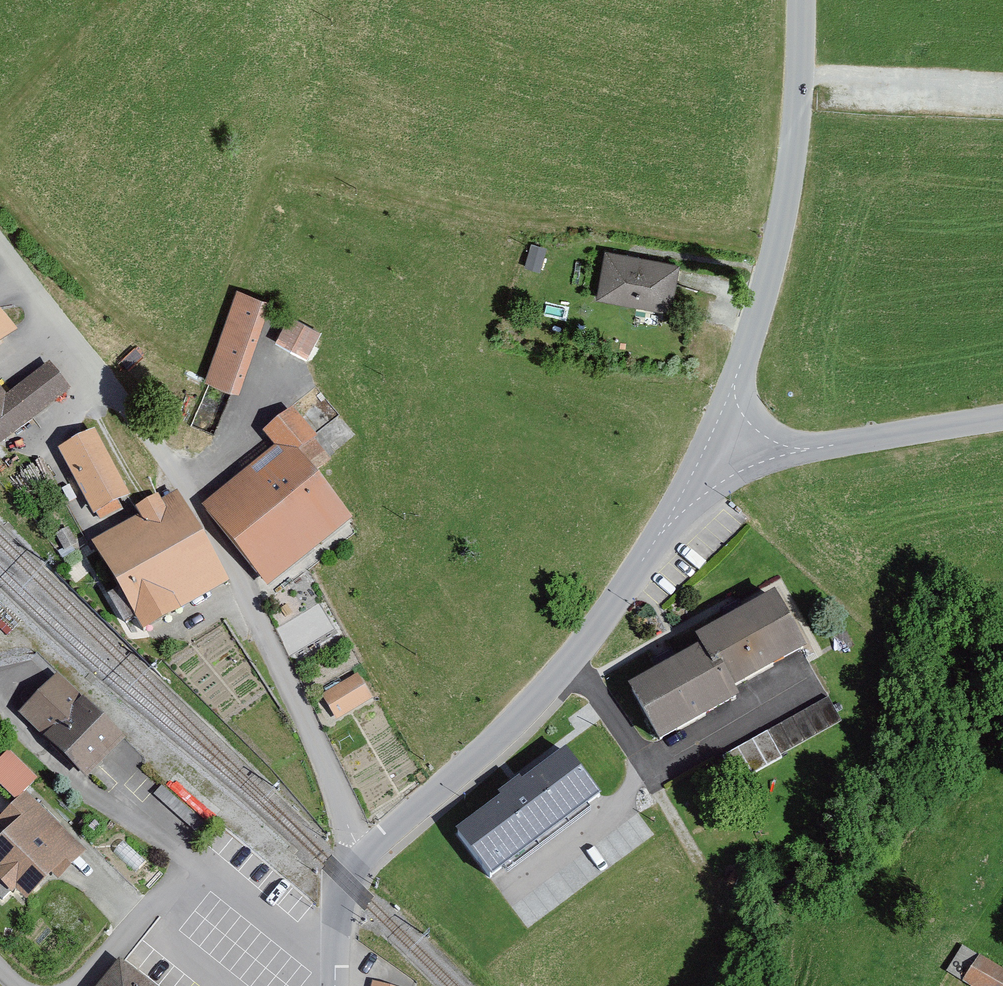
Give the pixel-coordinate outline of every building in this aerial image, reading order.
[(676,258),(603,244),(593,295),(666,309),(676,258)] [(209,374),(238,385),(267,306),(237,295),(209,374)] [(313,331),(286,319),(277,340),(304,352),(313,331)] [(63,388),(45,365),(1,398),(0,397),(0,435),(63,388)] [(58,447),(90,508),(117,493),(85,433),(58,447)] [(208,518),(273,594),(353,525),(287,450),(208,518)] [(141,628),(222,584),(177,504),(97,548),(141,628)] [(703,642),(733,692),(804,651),(773,601),(703,642)] [(297,614),(309,635),(330,623),(319,602),(297,614)] [(660,744),(735,700),(706,650),(630,694),(660,744)] [(323,697),(334,717),(369,698),(358,678),(323,697)] [(79,769),(111,737),(54,680),(21,712),(79,769)] [(739,775),(843,719),(829,694),(726,749),(739,775)] [(601,795),(565,747),(524,778),(521,774),(498,792),(502,796),(457,830),(493,877),(601,795)] [(24,899),(77,851),(31,801),(0,829),(0,873),(24,899)] [(223,830),(209,845),(228,862),(242,847),(223,830)] [(965,981),(973,985),(1002,985),(1002,977),(979,961),(965,981)] [(112,967),(96,985),(134,985),(112,967)]
